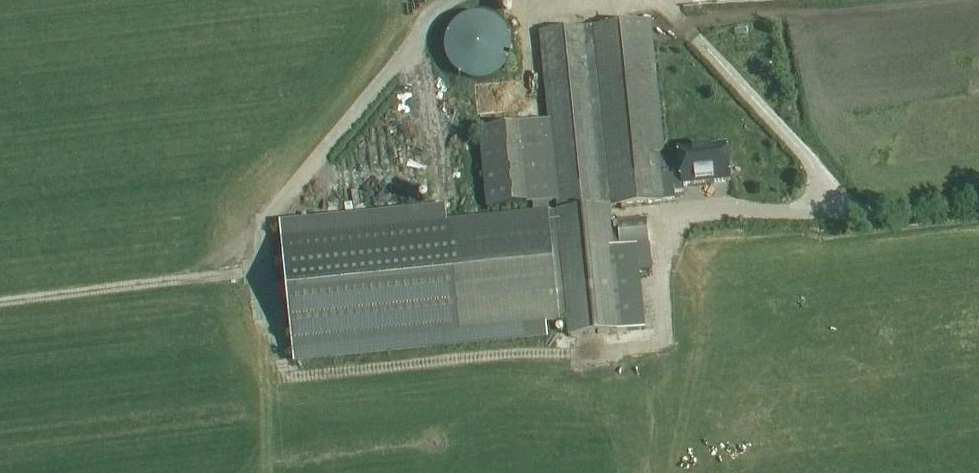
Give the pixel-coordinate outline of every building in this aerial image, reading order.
[(450,32),(446,40),(444,50),(446,59),(450,68),(456,75),(464,81),(473,83),(483,83),(492,81),(500,75),(506,68),(510,59),(512,50),(510,40),(506,32),(500,24),(492,19),(483,16),(473,16),(464,19),(456,24),(450,32)] [(447,205),(280,222),(292,349),(567,321),(568,337),(621,332),(643,329),(635,246),(621,247),(612,248),(608,209),(675,202),(674,196),(683,195),(682,188),(730,183),(726,146),(679,151),(680,161),(665,162),(651,21),(540,32),(549,122),(479,129),(487,209),(557,203),(558,211),(556,211),(556,212),(549,213),(549,211),(448,221),(447,205)] [(702,44),(717,43),(716,31),(701,32),(702,44)] [(646,220),(618,223),(621,247),(635,246),(648,244),(646,220)]
